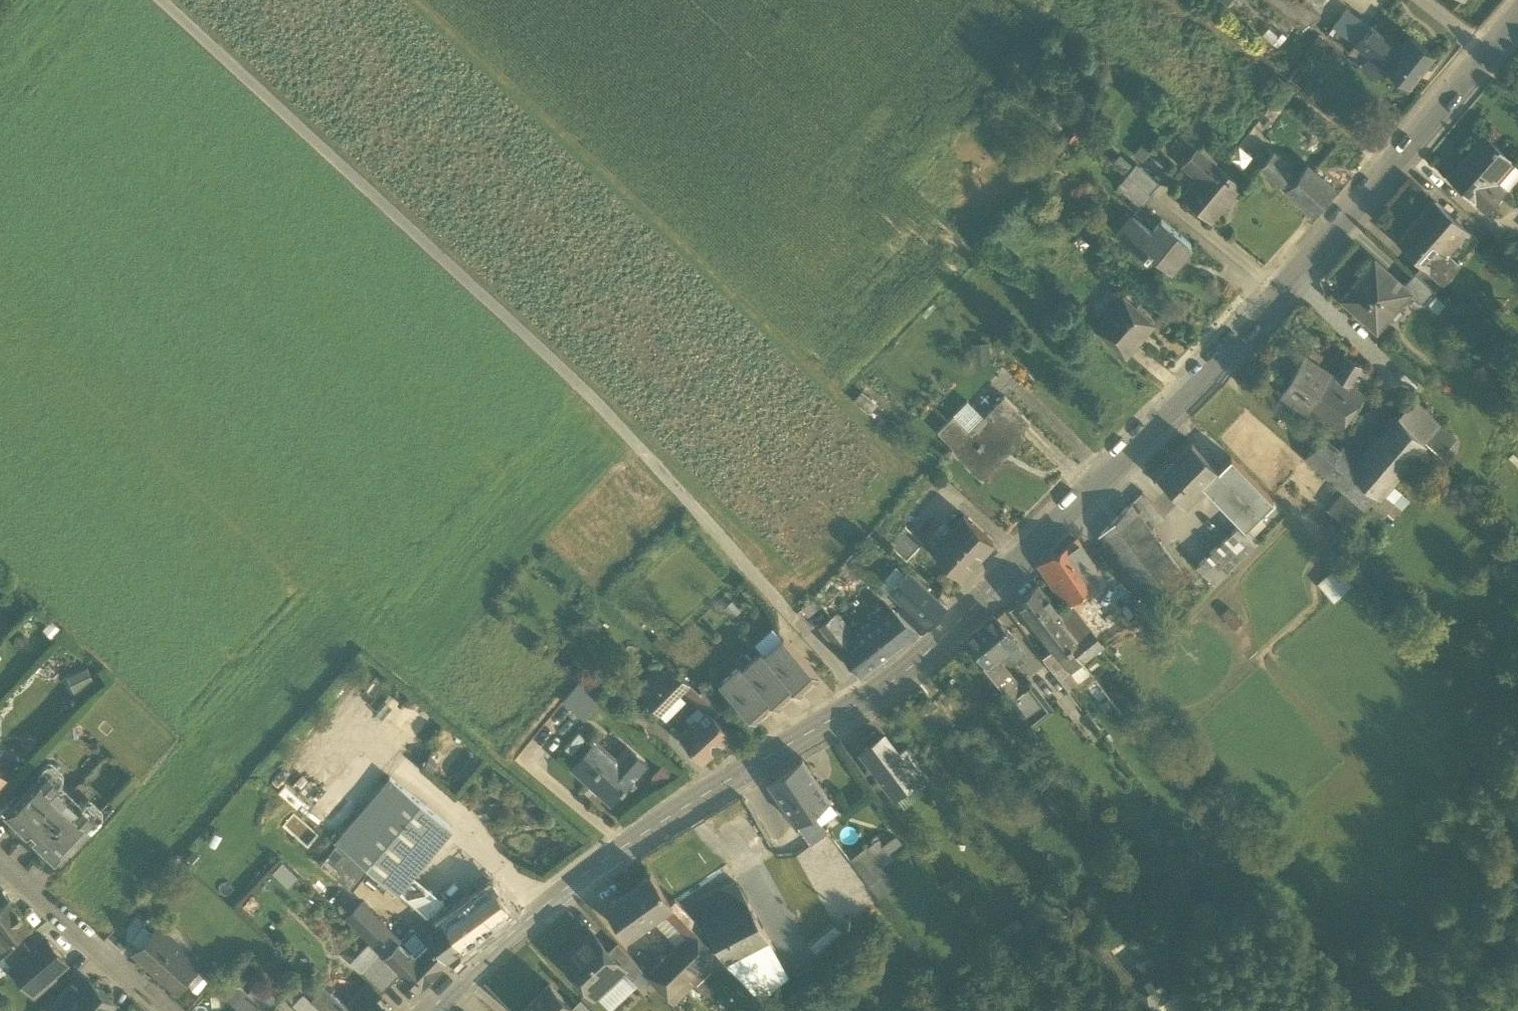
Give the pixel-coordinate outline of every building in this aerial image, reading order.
[(1332,26),(1355,45),(1370,26),(1347,8),(1332,26)] [(1271,25),(1261,37),(1276,49),(1285,38),(1271,25)] [(1384,68),(1408,87),(1434,55),(1410,36),(1399,50),(1394,55),(1383,46),(1387,40),(1370,26),(1355,45),(1368,55),(1384,68)] [(1394,55),(1399,50),(1387,40),(1383,46),(1394,55)] [(1375,80),(1384,68),(1368,55),(1358,68),(1375,80)] [(1449,175),(1486,208),(1501,191),(1490,181),(1510,159),(1484,136),(1475,147),(1479,150),(1465,166),(1461,162),(1449,175)] [(1475,147),(1461,162),(1465,166),(1479,150),(1475,147)] [(1183,195),(1210,218),(1239,184),(1197,148),(1184,163),(1200,176),(1183,195)] [(1285,189),(1313,213),(1334,188),(1306,164),(1298,174),(1272,152),(1260,166),(1280,184),(1285,188),(1285,189)] [(1136,162),(1126,174),(1149,192),(1159,180),(1136,162)] [(1250,178),(1270,195),(1280,184),(1260,166),(1250,178)] [(1141,203),(1149,192),(1126,174),(1118,184),(1141,203)] [(1422,261),(1442,279),(1456,263),(1442,251),(1464,227),(1434,201),(1417,220),(1418,221),(1400,241),(1422,261)] [(1149,249),(1170,267),(1190,243),(1161,218),(1151,230),(1132,214),(1118,231),(1145,254),(1149,249)] [(1478,239),(1464,227),(1442,251),(1456,263),(1478,239)] [(1341,298),(1376,329),(1410,290),(1403,284),(1375,259),(1341,298)] [(1413,272),(1433,289),(1442,279),(1422,261),(1413,272)] [(1413,272),(1403,284),(1410,290),(1422,301),(1433,289),(1413,272)] [(1095,327),(1125,352),(1153,320),(1124,295),(1095,327)] [(1281,393),(1306,409),(1331,371),(1304,354),(1281,393)] [(1306,409),(1338,428),(1365,388),(1359,385),(1369,369),(1346,356),(1335,374),(1331,371),(1306,409)] [(861,388),(853,397),(868,410),(877,401),(861,388)] [(951,448),(982,479),(983,477),(978,473),(1007,444),(1011,448),(1025,435),(1020,430),(1030,420),(1004,394),(984,414),(969,429),(953,414),(937,430),(953,446),(951,448)] [(969,398),(953,414),(969,429),(984,414),(969,398)] [(1399,415),(1422,439),(1424,438),(1438,421),(1413,398),(1399,415)] [(1350,471),(1376,493),(1380,489),(1388,479),(1422,439),(1399,415),(1361,458),(1350,471)] [(1456,437),(1438,421),(1424,438),(1442,453),(1456,437)] [(1342,487),(1365,506),(1369,501),(1376,493),(1350,471),(1361,458),(1343,443),(1338,448),(1321,436),(1304,456),(1342,487)] [(1184,501),(1202,482),(1217,467),(1191,440),(1157,474),(1184,501)] [(983,477),(1011,448),(1007,444),(978,473),(983,477)] [(1202,482),(1241,520),(1268,494),(1230,455),(1217,467),(1202,482)] [(1410,498),(1388,479),(1380,489),(1395,502),(1386,513),(1392,518),(1410,498)] [(1365,506),(1342,487),(1326,507),(1348,525),(1365,506)] [(1395,502),(1380,489),(1376,493),(1369,501),(1385,515),(1386,513),(1395,502)] [(1130,501),(1139,513),(1151,503),(1142,490),(1130,501)] [(1271,497),(1268,494),(1241,520),(1244,524),(1258,511),(1271,497)] [(1099,531),(1114,552),(1145,521),(1139,513),(1130,501),(1099,531)] [(1163,518),(1151,503),(1139,513),(1145,521),(1150,528),(1163,518)] [(1258,511),(1244,524),(1252,532),(1266,519),(1258,511)] [(932,550),(960,575),(992,539),(965,514),(932,550)] [(1213,581),(1258,538),(1252,532),(1244,524),(1241,520),(1238,523),(1241,527),(1237,531),(1238,532),(1201,569),(1213,581)] [(1150,528),(1145,521),(1114,552),(1149,600),(1185,575),(1150,528)] [(1196,564),(1201,569),(1238,532),(1237,531),(1241,527),(1238,523),(1196,564)] [(905,524),(888,542),(906,558),(922,541),(905,524)] [(1040,563),(1065,600),(1102,574),(1076,537),(1040,563)] [(1318,583),(1332,599),(1350,582),(1336,566),(1318,583)] [(886,588),(904,604),(927,625),(928,625),(946,604),(908,570),(893,586),(890,583),(886,588)] [(1035,624),(1037,623),(1058,607),(1038,581),(1015,599),(1035,624)] [(871,625),(891,650),(917,630),(898,611),(885,598),(863,616),(871,625)] [(1086,629),(1091,625),(1072,600),(1060,610),(1062,612),(1059,615),(1076,637),(1086,629)] [(919,632),(927,625),(904,604),(898,611),(917,630),(919,632)] [(1218,612),(1232,628),(1241,620),(1227,605),(1218,612)] [(1060,610),(1058,607),(1037,623),(1049,638),(1047,640),(1052,646),(1057,652),(1069,643),(1076,637),(1059,615),(1062,612),(1060,610)] [(993,657),(1002,650),(1014,639),(1015,638),(993,612),(965,636),(988,660),(989,661),(993,657)] [(820,626),(839,650),(851,641),(835,621),(839,618),(835,614),(820,626)] [(851,641),(854,638),(839,618),(835,621),(851,641)] [(1037,623),(1035,624),(1047,640),(1049,638),(1037,623)] [(839,650),(860,675),(891,650),(871,625),(854,638),(851,641),(839,650)] [(1076,637),(1069,643),(1081,659),(1099,644),(1086,629),(1076,637)] [(792,684),(793,685),(812,667),(783,635),(764,653),(790,681),(792,684)] [(1018,644),(1014,639),(1002,650),(1008,658),(1018,650),(1017,645),(1018,644)] [(1089,669),(1081,659),(1069,643),(1057,652),(1052,646),(1042,653),(1067,685),(1080,675),(1089,669)] [(770,698),(770,699),(790,681),(764,653),(761,650),(743,667),(742,667),(768,695),(767,696),(770,698)] [(983,664),(1011,698),(1024,688),(1008,670),(1006,672),(993,657),(989,661),(988,660),(983,664)] [(659,713),(681,690),(689,682),(664,660),(646,679),(644,677),(635,686),(647,698),(647,699),(659,713)] [(70,669),(78,690),(98,683),(89,661),(70,669)] [(720,682),(749,713),(767,696),(768,695),(742,667),(743,667),(740,663),(720,682)] [(814,670),(812,667),(793,685),(795,687),(814,670)] [(1080,675),(1100,702),(1109,695),(1089,669),(1080,675)] [(563,699),(583,716),(599,697),(579,680),(563,699)] [(792,684),(790,681),(770,699),(773,702),(792,684)] [(699,691),(689,682),(681,690),(705,711),(709,708),(710,709),(716,701),(704,687),(699,691)] [(1010,700),(1027,722),(1048,705),(1030,682),(1024,688),(1011,698),(1010,700)] [(1129,694),(1117,705),(1124,714),(1137,704),(1129,694)] [(1108,712),(1109,711),(1117,705),(1109,695),(1100,702),(1108,712)] [(770,698),(767,696),(749,713),(751,716),(770,698)] [(1116,720),(1124,714),(1117,705),(1109,711),(1116,720)] [(679,735),(702,761),(732,734),(710,709),(709,708),(705,711),(679,735)] [(863,750),(893,789),(913,774),(914,773),(898,752),(884,734),(863,750)] [(625,787),(634,777),(616,761),(617,759),(616,758),(595,740),(571,767),(590,784),(591,782),(612,801),(621,791),(622,792),(626,787),(625,787)] [(913,774),(919,782),(930,773),(908,745),(898,752),(914,773),(913,774)] [(627,746),(616,758),(617,759),(616,761),(634,777),(646,763),(627,746)] [(766,781),(793,822),(812,809),(830,798),(802,758),(766,781)] [(48,845),(58,854),(96,813),(81,799),(77,803),(58,785),(62,780),(46,766),(8,808),(17,817),(15,819),(27,831),(31,826),(37,832),(33,836),(46,848),(48,845)] [(337,841),(368,867),(421,804),(423,802),(393,776),(337,841)] [(452,829),(421,804),(368,867),(395,891),(409,876),(452,829)] [(793,822),(808,845),(827,831),(812,809),(793,822)] [(897,877),(884,862),(895,853),(880,833),(850,857),(878,892),(897,877)] [(319,863),(349,889),(368,867),(337,841),(319,863)] [(831,915),(856,901),(830,853),(805,867),(831,915)] [(684,898),(691,910),(699,906),(708,922),(747,901),(731,872),(684,898)] [(606,905),(625,935),(651,917),(664,909),(670,905),(668,902),(650,875),(606,905)] [(442,903),(409,876),(395,891),(417,909),(426,916),(442,903)] [(462,948),(511,912),(490,884),(449,914),(441,920),(443,924),(462,948)] [(8,898),(3,891),(0,893),(0,904),(8,898)] [(7,944),(30,926),(8,898),(0,904),(0,935),(7,944)] [(664,909),(688,932),(695,919),(674,898),(668,902),(670,905),(664,909)] [(767,936),(747,901),(708,922),(705,924),(706,925),(706,926),(725,960),(767,936)] [(381,950),(383,952),(397,939),(360,903),(350,913),(344,907),(340,912),(346,918),(347,917),(370,940),(381,950)] [(426,916),(439,927),(443,924),(441,920),(449,914),(442,903),(426,916)] [(705,924),(708,922),(699,906),(691,910),(697,917),(703,926),(706,925),(705,924)] [(664,909),(651,917),(677,943),(688,932),(664,909)] [(126,939),(138,950),(157,927),(145,916),(126,939)] [(649,972),(681,1008),(725,966),(709,938),(695,919),(688,932),(677,943),(649,972)] [(462,948),(443,924),(439,927),(427,935),(424,938),(423,938),(426,942),(427,941),(446,959),(462,948)] [(136,951),(175,984),(197,958),(159,926),(157,927),(138,950),(136,951)] [(411,926),(397,940),(408,951),(410,949),(415,953),(426,942),(423,938),(424,938),(411,926)] [(586,979),(596,989),(621,966),(622,965),(608,950),(591,931),(565,956),(573,965),(573,972),(580,979),(586,979)] [(786,971),(767,936),(725,960),(753,990),(786,971)] [(402,970),(419,987),(446,959),(427,941),(426,942),(415,953),(410,949),(408,951),(397,940),(397,939),(383,952),(402,970)] [(4,955),(12,964),(30,949),(22,940),(15,946),(4,955)] [(29,985),(32,989),(33,988),(30,984),(42,975),(45,977),(51,978),(55,974),(55,969),(66,960),(49,940),(39,948),(32,947),(30,949),(12,964),(29,985)] [(349,962),(360,972),(381,950),(370,940),(349,962)] [(621,966),(632,978),(643,968),(617,941),(608,950),(622,965),(621,966)] [(370,982),(381,992),(402,970),(383,952),(381,950),(360,972),(370,982)] [(1149,950),(1126,967),(1133,976),(1126,981),(1149,1010),(1150,1010),(1177,989),(1178,988),(1149,950)] [(621,966),(596,989),(611,1006),(637,982),(632,978),(621,966)] [(62,1010),(105,1010),(114,1001),(88,979),(79,989),(63,1007),(60,1010),(62,1010)] [(247,989),(269,1010),(279,999),(257,979),(247,989)] [(54,999),(63,1007),(79,989),(70,981),(54,999)] [(357,1009),(360,1010),(364,1010),(376,997),(381,992),(370,982),(353,1001),(350,1001),(346,1005),(341,1010),(355,1010),(357,1009)] [(572,1005),(571,1004),(549,982),(520,1010),(567,1010),(572,1005)] [(241,1010),(267,1010),(268,1010),(237,983),(225,997),(241,1010)] [(285,995),(291,1000),(301,988),(295,983),(285,995)] [(311,997),(327,1010),(341,1010),(346,1005),(322,984),(317,989),(311,997)] [(311,997),(301,988),(291,1000),(303,1010),(327,1010),(311,997)] [(1177,989),(1150,1010),(1151,1010),(1178,1010),(1188,1004),(1177,989)] [(591,1007),(580,996),(571,1004),(572,1005),(567,1010),(587,1010),(591,1007)] [(376,997),(364,1010),(391,1010),(376,997)] [(49,1010),(59,1010),(60,1010),(63,1007),(54,999),(46,1008),(49,1010)]
